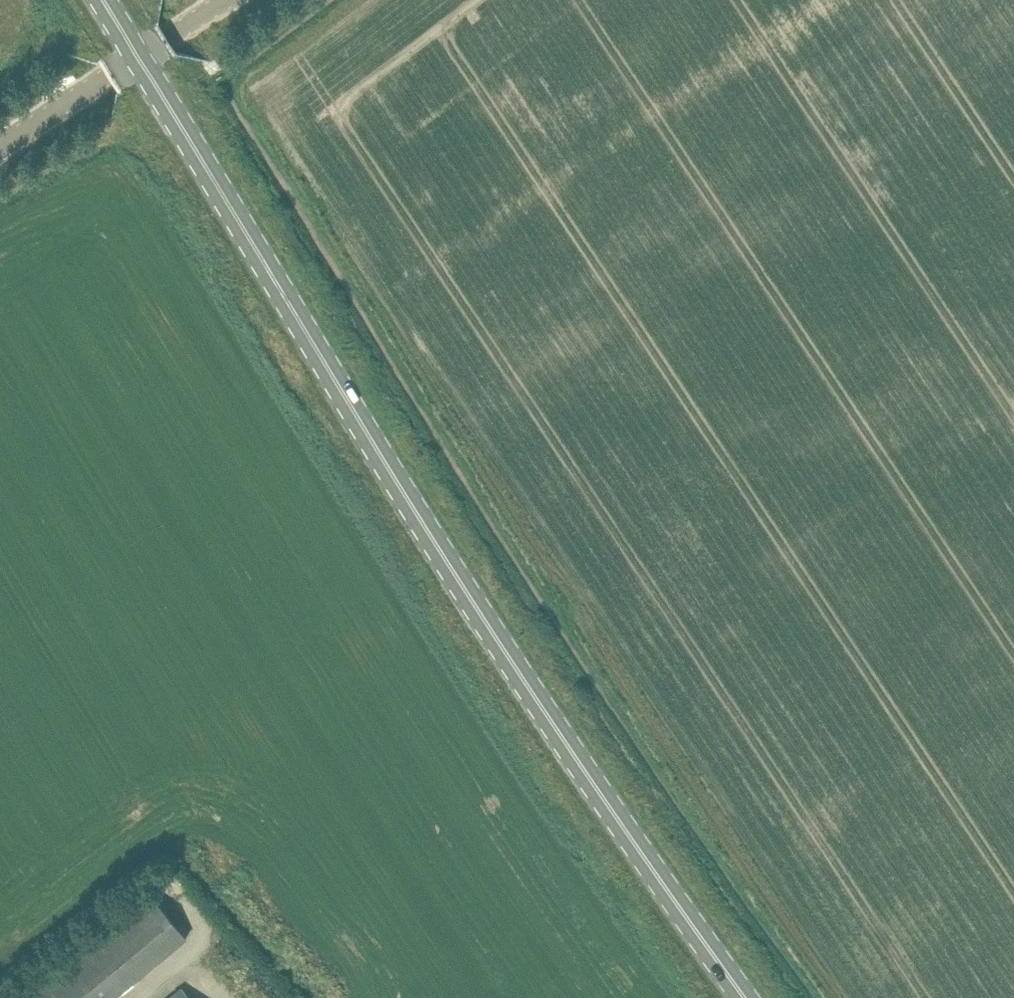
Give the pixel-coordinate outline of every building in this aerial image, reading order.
[(186,938),(147,891),(16,997),(112,997),(186,938)] [(182,988),(169,997),(190,997),(182,988)]
